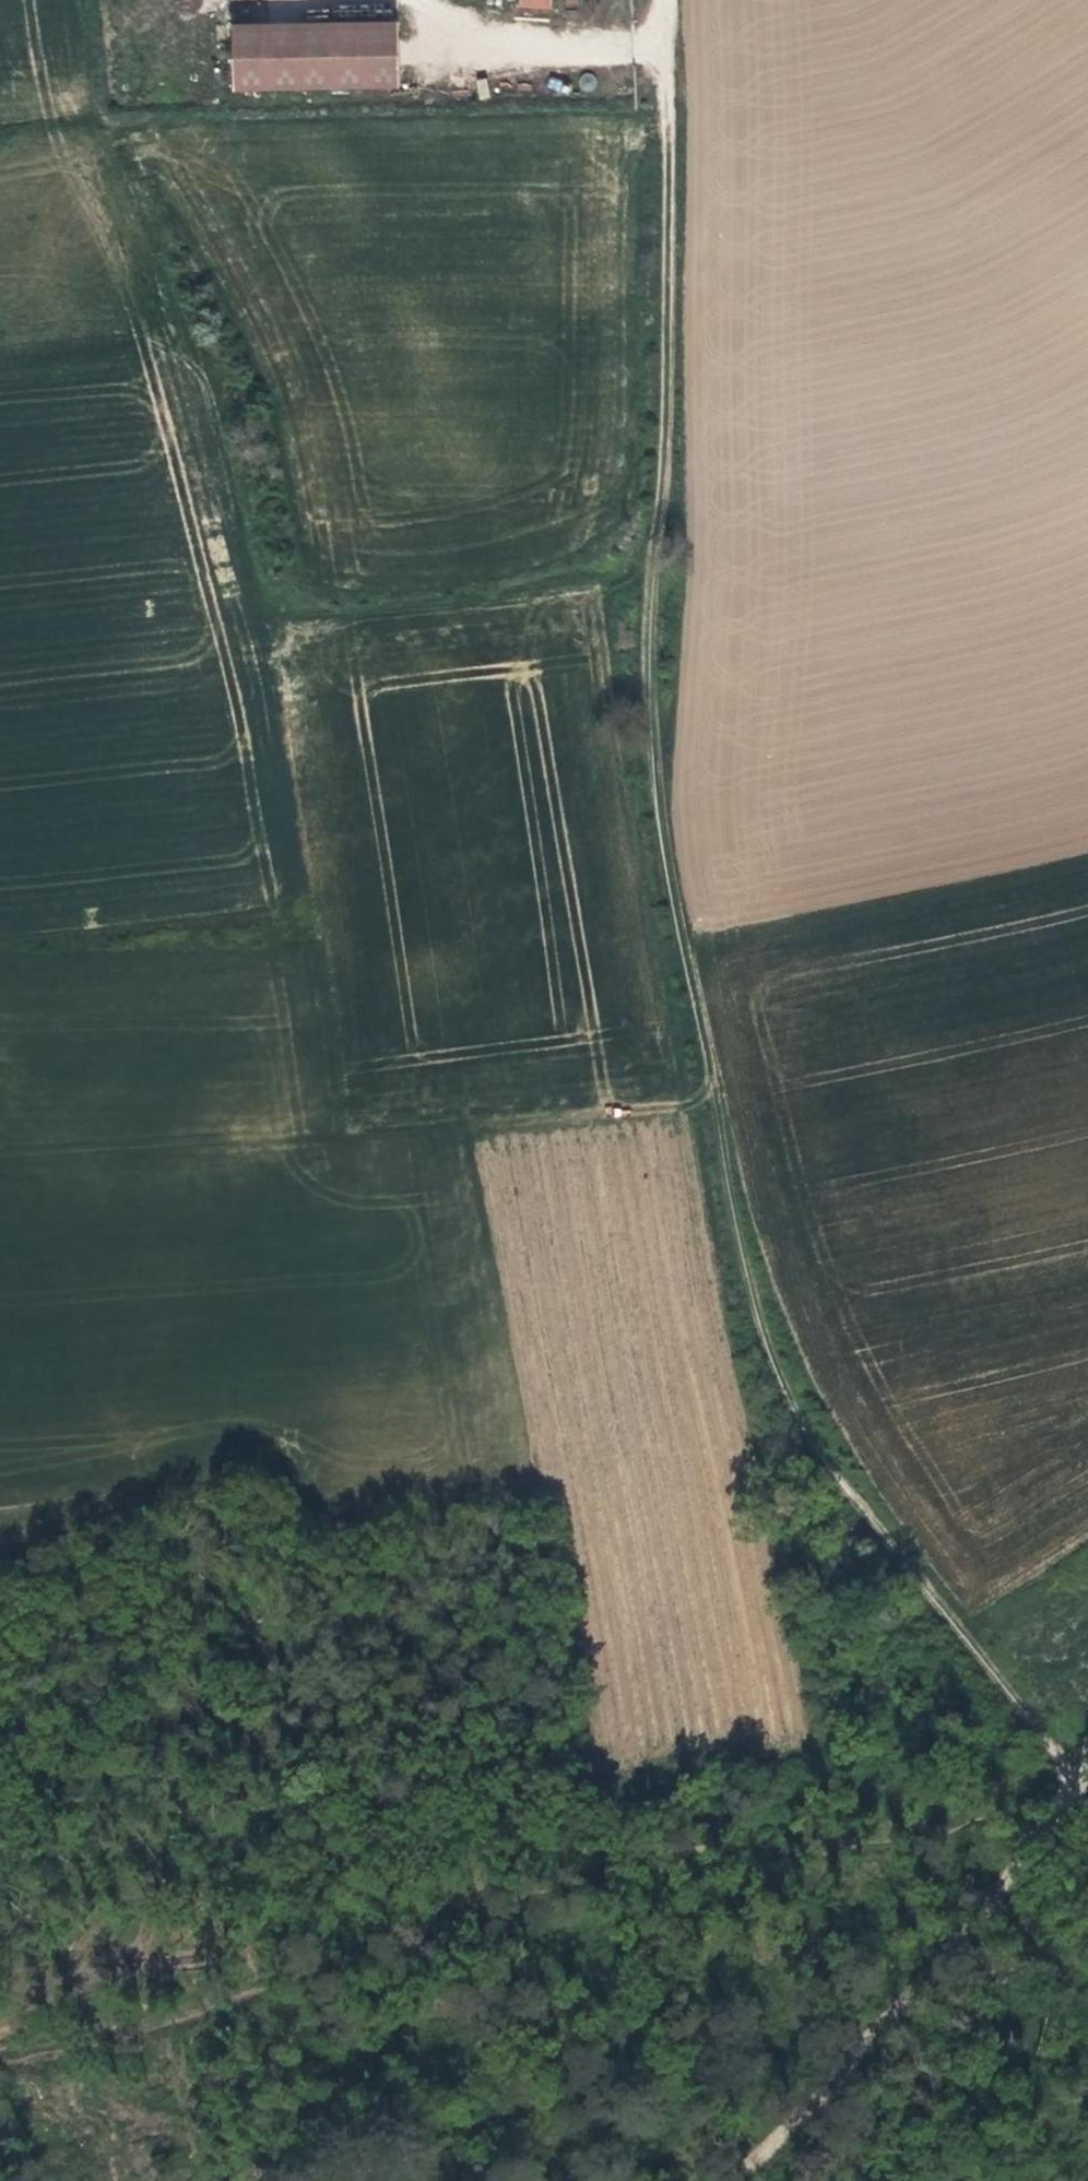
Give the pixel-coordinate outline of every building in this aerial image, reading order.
[(551,0),(517,0),(517,8),(551,9),(551,0)] [(351,42),(397,40),(397,18),(194,19),(194,85),(354,84),(351,42)] [(398,83),(397,40),(351,42),(354,84),(398,83)]
